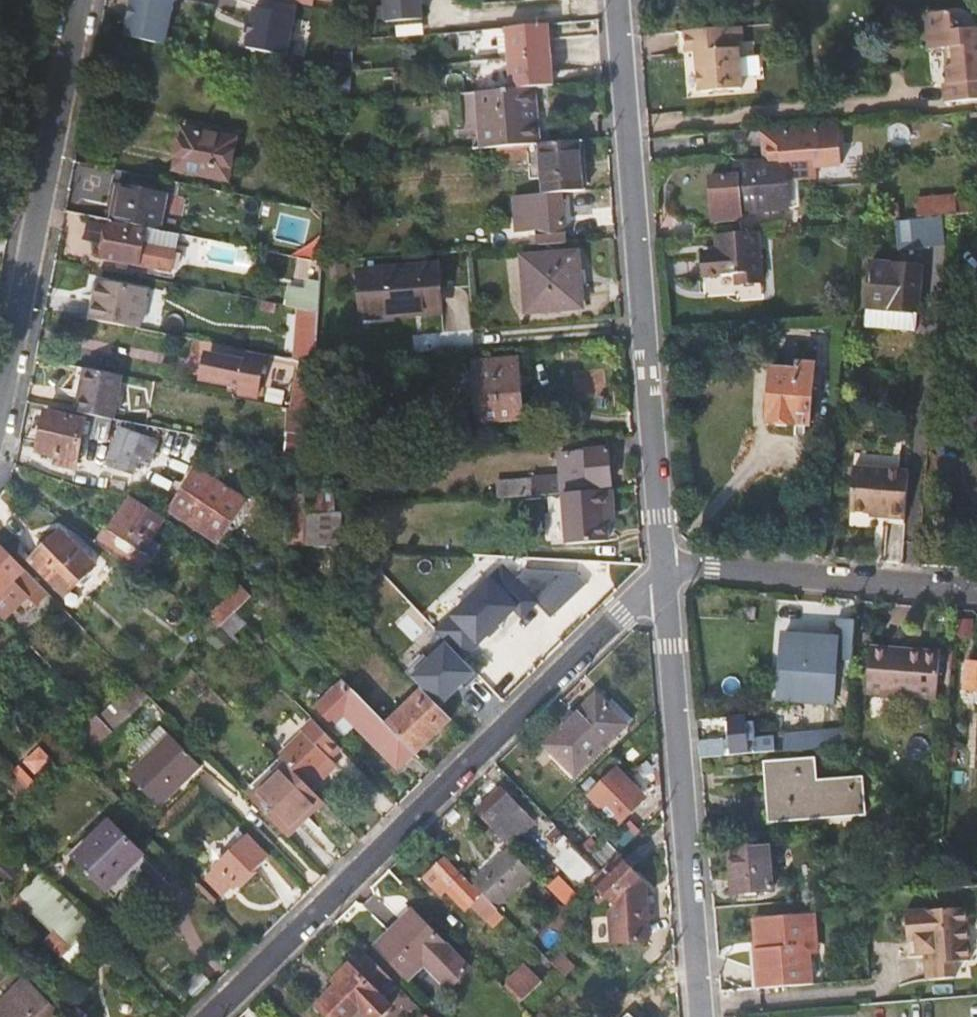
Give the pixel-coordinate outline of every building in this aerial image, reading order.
[(165,44),(174,0),(132,0),(124,35),(165,44)] [(323,7),(324,7),(335,10),(335,0),(324,0),(323,7)] [(423,18),(422,0),(385,0),(386,4),(376,5),(377,21),(423,18)] [(248,48),(288,56),(296,15),(256,7),(248,48)] [(927,10),(930,38),(931,47),(947,45),(954,44),(956,62),(949,63),(950,78),(946,79),(947,98),(976,94),(976,23),(955,25),(953,7),(927,10)] [(532,23),(507,25),(512,88),(548,85),(554,84),(548,22),(532,23)] [(744,40),(743,25),(735,26),(737,41),(744,40)] [(742,89),(737,41),(735,26),(685,30),(687,52),(696,51),(700,92),(742,89)] [(678,53),(687,52),(685,30),(676,31),(678,53)] [(947,45),(949,63),(956,62),(954,44),(947,45)] [(553,142),(548,85),(512,88),(495,90),(500,146),(553,142)] [(842,123),(812,126),(812,127),(763,132),(765,155),(765,161),(789,158),(818,156),(818,164),(845,162),(842,123)] [(182,128),(177,147),(185,149),(182,171),(226,179),(234,139),(182,128)] [(545,176),(546,192),(563,191),(588,189),(584,139),(553,142),(500,146),(501,158),(530,155),(533,177),(545,176)] [(173,169),(182,171),(185,149),(177,147),(173,169)] [(789,158),(765,161),(739,163),(740,174),(713,176),(716,220),(744,218),(743,211),(790,209),(790,208),(796,208),(801,208),(800,179),(790,179),(789,158)] [(120,184),(112,220),(144,227),(160,230),(167,194),(120,184)] [(568,242),(563,191),(546,192),(507,196),(511,230),(532,227),(534,245),(568,242)] [(913,210),(913,217),(948,214),(959,213),(957,194),(919,197),(919,209),(913,210)] [(887,203),(889,219),(897,218),(900,218),(898,202),(887,203)] [(898,229),(900,247),(946,242),(948,214),(913,217),(900,218),(897,218),(898,229)] [(884,231),(898,229),(897,218),(889,219),(882,220),(883,230),(884,231)] [(87,239),(104,243),(102,256),(121,260),(120,265),(129,267),(130,262),(168,269),(175,233),(160,230),(144,227),(143,231),(112,224),(108,223),(91,220),(87,239)] [(112,220),(112,224),(143,231),(144,227),(112,220)] [(763,279),(760,230),(716,233),(718,251),(709,252),(710,274),(739,271),(740,281),(763,279)] [(308,280),(309,260),(257,250),(253,269),(308,280)] [(577,253),(526,258),(530,309),(581,304),(577,253)] [(308,280),(306,310),(318,312),(321,262),(309,260),(308,280)] [(921,265),(871,262),(866,327),(908,330),(910,316),(917,317),(921,265)] [(436,267),(361,273),(365,321),(391,319),(391,314),(440,310),(436,267)] [(98,282),(91,318),(137,327),(144,291),(98,282)] [(245,364),(207,361),(205,384),(241,388),(240,396),(260,398),(264,358),(246,356),(245,364)] [(477,361),(480,399),(520,396),(517,357),(477,361)] [(815,364),(781,361),(780,369),(772,368),(768,421),(810,424),(815,364)] [(113,419),(121,375),(84,367),(76,411),(85,413),(111,418),(113,419)] [(521,418),(520,396),(480,399),(482,421),(521,418)] [(108,439),(111,418),(85,413),(85,418),(45,410),(37,449),(56,453),(55,460),(76,464),(81,435),(108,439)] [(296,432),(311,433),(312,414),(297,411),(296,432)] [(157,439),(119,427),(107,463),(131,471),(137,453),(151,457),(157,439)] [(535,479),(520,481),(521,496),(564,492),(564,489),(613,484),(610,448),(603,449),(587,450),(562,453),(563,475),(535,477),(535,479)] [(450,467),(449,451),(441,452),(443,467),(450,467)] [(887,517),(905,518),(909,471),(899,470),(854,466),(850,514),(869,515),(873,509),(887,510),(887,517)] [(249,505),(200,471),(173,512),(221,545),(249,505)] [(501,483),(502,498),(521,496),(520,481),(501,483)] [(616,508),(614,488),(564,492),(570,544),(611,540),(609,521),(608,509),(616,508)] [(311,494),(310,514),(325,513),(334,512),(335,494),(311,494)] [(106,526),(95,542),(145,576),(163,548),(154,542),(167,521),(133,498),(112,529),(106,526)] [(617,519),(616,508),(608,509),(609,521),(617,519)] [(334,512),(325,513),(323,548),(341,549),(343,511),(334,512)] [(323,548),(325,513),(310,514),(306,515),(305,547),(308,547),(323,548)] [(93,568),(59,536),(33,561),(66,594),(93,568)] [(20,587),(13,579),(24,568),(0,544),(0,615),(4,618),(28,595),(39,583),(32,576),(20,587)] [(450,605),(437,618),(446,626),(439,633),(465,660),(517,608),(525,615),(538,602),(503,568),(458,614),(450,605)] [(39,583),(28,595),(36,604),(48,592),(39,583)] [(241,584),(225,601),(237,613),(254,597),(241,584)] [(434,615),(437,618),(450,605),(447,602),(434,615)] [(226,603),(210,619),(222,628),(237,614),(226,603)] [(248,624),(237,614),(222,628),(233,639),(248,624)] [(197,632),(207,643),(222,628),(210,619),(197,632)] [(837,657),(853,659),(856,622),(839,621),(837,657)] [(232,639),(222,628),(207,643),(218,653),(232,639)] [(870,647),(870,652),(907,655),(908,649),(870,647)] [(941,652),(908,649),(907,655),(870,652),(867,688),(914,691),(913,697),(937,699),(941,652)] [(969,663),(966,687),(976,688),(976,663),(969,663)] [(834,671),(779,668),(778,694),(833,697),(834,671)] [(138,683),(120,700),(134,715),(152,697),(138,683)] [(402,770),(419,754),(418,753),(390,725),(348,683),(320,710),(337,728),(349,717),(402,770)] [(867,693),(913,697),(914,691),(867,688),(867,693)] [(418,753),(454,718),(425,689),(390,725),(418,753)] [(626,725),(595,694),(544,744),(574,775),(626,725)] [(120,700),(102,718),(116,733),(134,715),(120,700)] [(80,725),(101,747),(116,733),(102,718),(94,711),(80,725)] [(747,742),(748,753),(776,751),(775,738),(757,739),(755,722),(745,723),(744,716),(731,717),(734,742),(747,742)] [(331,760),(343,749),(315,721),(304,731),(306,735),(281,758),(288,765),(310,787),(334,763),(331,760)] [(200,767),(171,738),(164,729),(139,754),(147,762),(130,778),(159,807),(200,767)] [(797,736),(799,749),(845,745),(847,731),(797,736)] [(723,738),(699,740),(701,757),(725,755),(723,738)] [(53,762),(42,751),(27,765),(38,776),(53,762)] [(281,758),(245,792),(252,798),(288,765),(281,758)] [(771,820),(812,816),(812,810),(853,806),(854,812),(869,811),(865,778),(819,783),(817,760),(775,765),(778,806),(770,807),(771,820)] [(326,803),(310,787),(288,765),(252,798),(290,838),(326,803)] [(642,793),(618,770),(596,790),(619,814),(642,793)] [(45,802),(18,777),(10,786),(22,799),(18,803),(31,816),(45,802)] [(503,788),(495,795),(479,811),(511,844),(536,821),(503,788)] [(474,805),(479,811),(495,795),(490,790),(474,805)] [(144,855),(112,823),(77,858),(108,890),(144,855)] [(548,834),(552,838),(562,829),(558,824),(548,834)] [(562,829),(552,838),(568,854),(560,862),(585,887),(602,870),(593,860),(562,829)] [(248,836),(217,868),(235,886),(251,870),(254,872),(269,857),(248,836)] [(612,841),(593,860),(602,870),(622,851),(612,841)] [(769,846),(728,849),(732,894),(772,890),(769,846)] [(501,909),(536,874),(512,849),(484,877),(471,864),(463,871),(476,884),(501,909)] [(492,922),(503,912),(501,909),(476,884),(474,886),(446,858),(436,867),(446,878),(436,887),(443,895),(450,889),(453,885),(466,899),(472,905),(474,904),(492,922)] [(644,882),(619,858),(595,882),(620,907),(621,912),(612,913),(618,945),(653,939),(649,918),(637,914),(646,900),(645,893),(639,887),(644,882)] [(226,895),(235,886),(217,868),(208,876),(226,895)] [(83,939),(96,926),(44,873),(15,902),(29,916),(38,908),(59,930),(56,933),(54,931),(46,939),(64,957),(78,943),(80,946),(84,942),(83,939)] [(560,877),(549,888),(566,906),(578,894),(560,877)] [(553,896),(540,882),(531,890),(545,905),(553,896)] [(463,902),(466,899),(453,885),(450,889),(463,902)] [(967,952),(962,898),(903,903),(905,932),(914,931),(922,930),(923,945),(925,972),(953,969),(952,953),(967,952)] [(410,978),(426,963),(431,958),(441,969),(436,973),(452,989),(472,969),(415,911),(379,946),(410,978)] [(758,989),(812,985),(810,953),(809,946),(817,945),(814,914),(762,918),(765,951),(757,952),(759,969),(757,969),(758,989)] [(757,952),(765,951),(762,918),(754,919),(757,952)] [(922,930),(914,931),(915,946),(923,945),(922,930)] [(552,947),(538,933),(531,940),(545,954),(552,947)] [(563,958),(552,947),(545,954),(555,965),(563,958)] [(394,977),(369,952),(319,1003),(333,1016),(380,1016),(392,1005),(379,992),(394,977)] [(426,963),(436,973),(441,969),(431,958),(426,963)] [(542,981),(524,963),(509,979),(526,996),(542,981)] [(60,1010),(28,977),(0,1004),(0,1016),(53,1016),(60,1010)]
